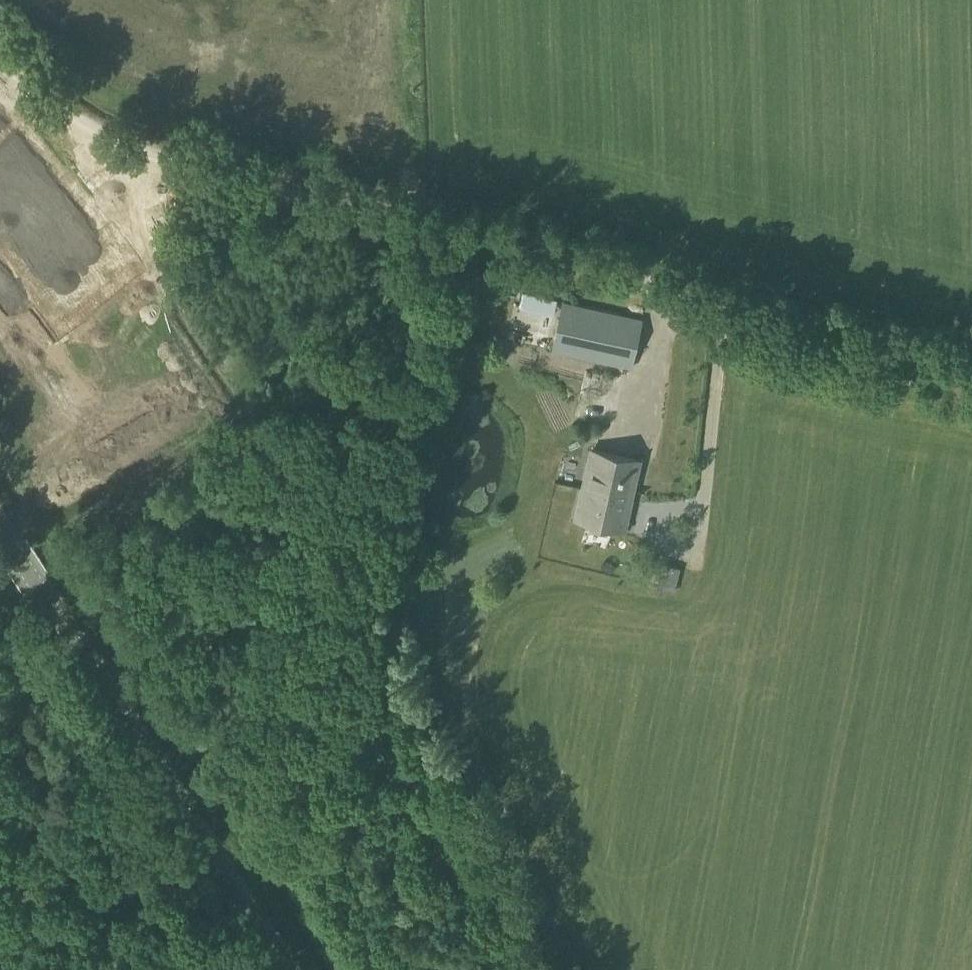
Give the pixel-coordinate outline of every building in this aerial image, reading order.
[(632,369),(643,320),(563,302),(552,351),(632,369)] [(623,529),(639,460),(593,450),(577,519),(623,529)] [(682,591),(688,568),(671,563),(665,586),(682,591)]
